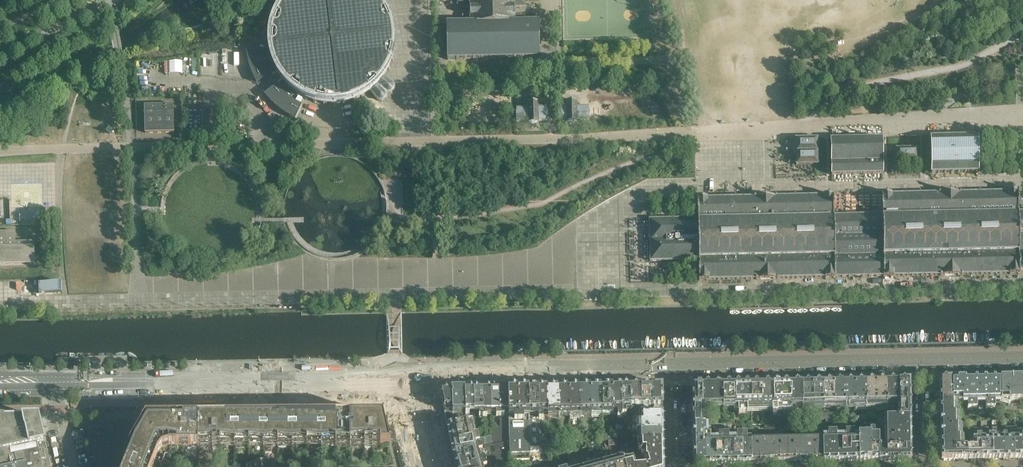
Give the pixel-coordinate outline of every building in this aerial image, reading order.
[(381,3),(379,0),(285,0),(284,1),(280,6),(278,9),(275,15),(273,18),(271,24),(270,27),(269,34),(268,37),(268,44),(268,47),(269,54),(269,56),(263,57),(263,53),(262,51),(247,52),(247,55),(248,58),(248,62),(249,65),(250,68),(251,69),(252,72),(253,75),(254,77),(255,80),(257,83),(271,76),(270,74),(268,71),(267,69),(266,66),(265,63),(271,62),(273,69),(276,74),(276,75),(281,82),(282,83),(286,87),(290,91),(286,95),(284,93),(282,91),(280,89),(277,85),(265,95),(268,99),(271,102),(274,105),(278,109),(282,111),(284,113),(287,115),(291,117),(295,120),(302,105),(298,103),(295,102),(293,100),(291,99),(294,95),(298,97),(304,100),(307,102),(313,104),(316,105),(323,106),(326,107),(333,107),(336,107),(343,106),(346,106),(352,104),(356,103),(362,100),(365,98),(370,95),(371,94),(372,93),(372,94),(373,95),(376,99),(377,100),(378,100),(378,101),(379,101),(380,101),(381,101),(382,101),(383,101),(384,101),(384,100),(386,98),(387,98),(387,96),(387,95),(387,94),(388,94),(388,93),(389,93),(391,93),(392,92),(393,92),(392,91),(394,89),(395,89),(395,88),(395,87),(395,86),(395,85),(395,84),(394,84),(394,83),(393,82),(392,81),(388,79),(387,78),(386,78),(389,72),(391,69),(393,63),(394,59),(395,53),(396,49),(396,43),(396,39),(395,33),(395,29),(393,23),(392,20),(389,14),(387,11),(385,8),(383,4),(385,3),(384,2),(382,4),(381,3)] [(459,1),(459,3),(459,6),(459,8),(470,8),(470,16),(463,16),(463,23),(470,23),(522,22),(522,15),(515,15),(515,7),(526,7),(526,0),(499,0),(459,1)] [(536,22),(522,22),(470,23),(463,23),(447,23),(447,33),(443,33),(443,49),(447,49),(447,60),(532,58),(532,61),(539,61),(539,58),(540,58),(539,22),(536,22)] [(220,53),(202,53),(201,65),(219,65),(220,53)] [(589,120),(589,111),(588,107),(577,107),(577,102),(567,102),(567,107),(559,107),(559,111),(558,111),(559,121),(567,120),(567,123),(568,123),(570,125),(574,124),(577,122),(577,120),(589,120)] [(547,121),(547,111),(547,107),(538,108),(538,103),(528,103),(528,108),(517,108),(517,112),(517,122),(529,121),(529,123),(532,125),(536,125),(538,123),(539,123),(539,121),(547,121)] [(174,132),(174,105),(145,106),(145,133),(174,132)] [(978,172),(978,136),(932,137),(932,173),(978,172)] [(818,151),(818,143),(818,138),(796,138),(796,151),(818,151)] [(883,174),(882,138),(831,139),(832,175),(883,174)] [(918,162),(918,154),(918,149),(896,149),(896,163),(918,162)] [(818,165),(818,151),(796,151),(796,165),(818,165)] [(1019,254),(1019,232),(1019,211),(1018,191),(1008,191),(1009,215),(998,216),(988,216),(979,216),(969,216),(968,192),(961,192),(948,193),(948,217),(931,252),(931,276),(941,275),(941,276),(961,275),(963,275),(1010,274),(1020,274),(1019,254)] [(1009,215),(1008,191),(1008,192),(998,192),(998,216),(1009,215)] [(979,216),(978,192),(968,192),(969,216),(979,216)] [(988,216),(988,192),(978,192),(979,216),(988,216)] [(998,216),(998,192),(988,192),(988,216),(998,216)] [(931,217),(930,193),(911,194),(912,218),(931,217)] [(948,217),(948,193),(939,193),(930,193),(931,217),(948,217)] [(892,218),(892,194),(882,194),(882,214),(882,218),(892,218)] [(912,218),(911,194),(892,194),(892,218),(912,218)] [(824,219),(823,195),(805,196),(805,220),(824,219)] [(834,215),(834,195),(823,195),(824,219),(834,219),(834,215)] [(786,220),(786,196),(776,196),(773,196),(754,197),(746,197),(747,221),(786,220)] [(805,220),(805,196),(786,196),(786,220),(805,220)] [(747,221),(746,197),(727,198),(727,221),(747,221)] [(708,222),(707,198),(697,198),(698,218),(698,222),(708,222)] [(727,221),(727,198),(707,198),(708,222),(727,221)] [(883,256),(883,253),(882,218),(882,214),(834,215),(834,219),(835,253),(835,257),(850,257),(870,257),(883,256)] [(912,218),(892,218),(882,218),(883,253),(893,252),(912,252),(931,252),(948,217),(931,217),(912,218)] [(683,240),(682,218),(649,219),(650,240),(683,240)] [(698,239),(698,222),(698,218),(682,218),(683,240),(698,239)] [(727,221),(708,222),(698,222),(698,239),(699,257),(709,256),(738,256),(758,255),(769,255),(798,254),(825,254),(835,253),(834,219),(824,219),(805,220),(786,220),(747,221),(727,221)] [(33,242),(16,242),(16,232),(14,232),(14,233),(8,233),(8,232),(6,232),(6,233),(0,234),(0,232),(0,263),(34,263),(33,242)] [(699,260),(699,257),(698,239),(683,240),(683,261),(699,260)] [(683,261),(683,240),(650,240),(650,261),(683,261)] [(894,277),(893,252),(883,253),(883,256),(884,277),(894,277)] [(913,276),(912,252),(893,252),(894,277),(894,276),(913,276)] [(931,276),(931,252),(912,252),(913,276),(931,276)] [(836,278),(835,257),(835,253),(825,254),(826,278),(835,278),(836,278)] [(798,278),(798,254),(769,255),(770,279),(778,279),(798,278)] [(826,278),(825,254),(798,254),(798,278),(825,278),(826,278)] [(759,279),(758,255),(738,256),(739,280),(756,279),(759,279)] [(770,279),(769,255),(758,255),(759,279),(770,279)] [(709,280),(709,256),(699,257),(699,260),(699,281),(709,280)] [(739,280),(738,256),(709,256),(709,280),(739,280)] [(884,277),(883,256),(870,257),(870,277),(884,277)] [(850,277),(850,257),(835,257),(836,278),(850,277)] [(870,277),(870,257),(850,257),(850,277),(870,277)] [(643,272),(643,262),(632,262),(632,272),(643,272)] [(62,294),(62,283),(39,283),(39,294),(62,294)] [(981,404),(981,379),(972,380),(972,410),(977,410),(977,404),(981,404)] [(990,409),(990,379),(981,379),(981,404),(986,404),(986,410),(990,409)] [(1001,402),(1000,379),(999,379),(990,379),(990,409),(995,409),(995,403),(999,403),(1001,403),(1001,402)] [(1000,379),(1001,402),(1022,401),(1022,379),(1000,379)] [(951,404),(951,380),(942,380),(939,380),(940,383),(939,383),(940,383),(940,404),(951,404)] [(963,403),(963,380),(951,380),(951,404),(954,404),(954,401),(958,400),(958,404),(963,403)] [(972,410),(972,380),(963,380),(963,403),(963,404),(968,404),(968,410),(972,410)] [(898,419),(897,381),(886,382),(887,406),(887,419),(898,419)] [(910,418),(909,384),(910,384),(909,384),(909,381),(907,381),(897,381),(898,419),(910,418)] [(845,406),(844,382),(834,383),(834,407),(845,406)] [(855,406),(855,382),(844,382),(845,406),(855,406)] [(866,406),(866,382),(855,382),(855,406),(866,406)] [(877,406),(876,382),(866,382),(866,406),(877,406)] [(887,406),(886,382),(876,382),(877,406),(887,406)] [(792,407),(791,383),(772,384),(772,408),(773,414),(777,414),(777,408),(792,407)] [(802,407),(802,383),(791,383),(792,407),(802,407)] [(813,407),(812,383),(802,383),(802,407),(813,407)] [(824,407),(823,383),(812,383),(813,407),(824,407)] [(834,407),(834,383),(823,383),(824,407),(834,407)] [(743,414),(742,384),(733,385),(734,409),(738,408),(738,415),(743,414)] [(752,408),(751,384),(742,384),(743,414),(747,414),(747,408),(752,408)] [(762,408),(761,384),(751,384),(752,408),(762,408)] [(772,408),(772,384),(761,384),(762,408),(772,408)] [(703,425),(702,408),(702,385),(692,385),(693,426),(703,425)] [(713,408),(712,385),(702,385),(702,408),(713,408)] [(723,408),(723,385),(712,385),(713,408),(723,408)] [(734,409),(733,385),(723,385),(723,408),(723,409),(734,409)] [(631,409),(631,407),(631,386),(622,387),(622,415),(626,415),(626,409),(631,409)] [(642,407),(641,386),(631,386),(631,407),(642,407)] [(652,407),(652,386),(641,386),(642,407),(652,407)] [(663,413),(663,387),(663,386),(652,386),(652,407),(654,406),(654,413),(663,413)] [(581,413),(580,387),(569,388),(570,414),(581,413)] [(591,413),(591,387),(580,387),(581,413),(591,413)] [(602,413),(602,387),(591,387),(591,413),(602,413)] [(613,411),(613,387),(602,387),(602,413),(613,413),(613,411)] [(622,418),(622,415),(622,387),(613,387),(613,411),(618,410),(618,418),(622,418)] [(528,388),(508,389),(509,412),(509,434),(509,442),(510,458),(510,466),(530,466),(530,449),(528,388)] [(540,436),(539,420),(539,388),(528,388),(530,449),(540,448),(540,442),(540,436)] [(548,412),(548,388),(539,388),(539,420),(543,420),(543,412),(548,412)] [(559,414),(559,388),(548,388),(548,412),(548,414),(559,414)] [(570,414),(569,388),(559,388),(559,414),(570,414)] [(483,417),(482,389),(474,390),(474,411),(474,413),(479,413),(479,417),(483,417)] [(491,412),(491,389),(482,389),(483,417),(487,417),(487,412),(491,412)] [(500,417),(499,389),(491,389),(491,412),(496,412),(496,417),(500,417)] [(509,412),(508,389),(499,389),(500,417),(504,417),(504,412),(509,412)] [(453,416),(452,411),(452,390),(441,390),(444,409),(448,426),(457,424),(456,416),(453,416)] [(465,411),(465,390),(452,390),(452,411),(465,411)] [(474,411),(474,390),(465,390),(465,411),(465,414),(470,414),(469,411),(474,411)] [(1001,402),(1001,403),(1001,417),(1022,416),(1022,401),(1001,402)] [(957,428),(956,416),(954,416),(954,404),(951,404),(940,404),(941,429),(957,428)] [(663,413),(654,413),(641,414),(641,424),(663,423),(663,413)] [(40,418),(0,418),(0,466),(51,466),(40,418)] [(898,419),(887,419),(886,419),(887,429),(910,429),(910,418),(898,419)] [(164,458),(166,454),(183,454),(183,460),(199,460),(199,448),(199,419),(169,419),(141,421),(122,466),(160,466),(164,458)] [(390,448),(383,419),(373,419),(373,421),(361,421),(361,419),(339,419),(339,420),(334,420),(334,419),(310,419),(310,420),(305,420),(305,419),(281,419),(281,420),(276,420),(276,419),(252,419),(252,420),(247,420),(247,419),(208,419),(199,419),(199,448),(209,448),(390,448)] [(470,431),(468,422),(457,424),(448,426),(450,436),(470,431)] [(663,432),(663,423),(641,424),(639,424),(639,433),(663,432)] [(706,445),(706,435),(705,425),(703,425),(693,426),(693,445),(706,445)] [(959,428),(957,428),(941,429),(941,439),(959,439),(959,428)] [(911,439),(910,429),(887,429),(887,439),(911,439)] [(479,438),(478,434),(473,435),(472,431),(470,431),(450,436),(451,444),(479,438)] [(879,450),(879,440),(879,431),(870,431),(870,436),(871,462),(879,462),(879,450)] [(664,441),(663,432),(639,433),(639,442),(641,442),(664,441)] [(850,462),(850,433),(845,433),(845,439),(836,439),(836,434),(832,434),(833,463),(850,462)] [(859,462),(859,439),(858,439),(854,439),(853,433),(850,433),(850,462),(859,462)] [(509,442),(509,434),(492,438),(492,445),(509,442)] [(742,464),(742,434),(738,435),(738,441),(728,441),(728,435),(724,435),(724,465),(742,464)] [(751,464),(751,442),(751,441),(746,442),(746,434),(742,434),(742,464),(751,464)] [(833,463),(832,434),(827,434),(827,440),(823,440),(823,441),(824,463),(833,463)] [(715,465),(715,441),(711,441),(710,435),(706,435),(706,445),(706,465),(715,465)] [(724,465),(724,435),(719,435),(719,441),(715,441),(715,465),(724,465)] [(871,462),(870,436),(858,436),(858,439),(859,439),(859,462),(871,462)] [(992,460),(991,436),(988,436),(988,442),(984,442),(984,439),(980,439),(981,460),(992,460)] [(1003,459),(1002,438),(999,439),(999,442),(995,442),(995,436),(991,436),(992,460),(1003,459)] [(1014,459),(1014,438),(1009,438),(1009,441),(1006,441),(1006,436),(1002,436),(1002,438),(1003,459),(1014,459)] [(1021,436),(1021,441),(1018,441),(1018,438),(1014,438),(1014,459),(1022,459),(1022,436),(1021,436)] [(981,460),(980,439),(980,437),(976,437),(976,442),(968,442),(968,448),(969,450),(966,450),(968,460),(981,460)] [(509,442),(492,445),(487,446),(487,445),(476,448),(475,443),(480,442),(479,438),(451,444),(453,452),(457,466),(467,466),(485,462),(486,463),(510,458),(509,442)] [(911,449),(911,439),(887,439),(887,450),(911,449)] [(961,450),(961,439),(959,439),(941,439),(941,458),(941,461),(944,461),(968,460),(966,450),(961,450)] [(664,451),(664,441),(641,442),(641,451),(642,451),(664,451)] [(824,463),(823,441),(787,442),(751,442),(751,464),(763,464),(764,462),(770,461),(770,462),(776,461),(777,462),(798,462),(798,461),(799,460),(811,461),(812,463),(824,463)] [(706,465),(706,445),(693,445),(694,465),(706,465)] [(911,459),(911,449),(887,450),(879,450),(879,462),(909,461),(911,461),(911,459)] [(664,460),(664,451),(642,451),(642,455),(644,455),(645,460),(646,460),(664,460)]
